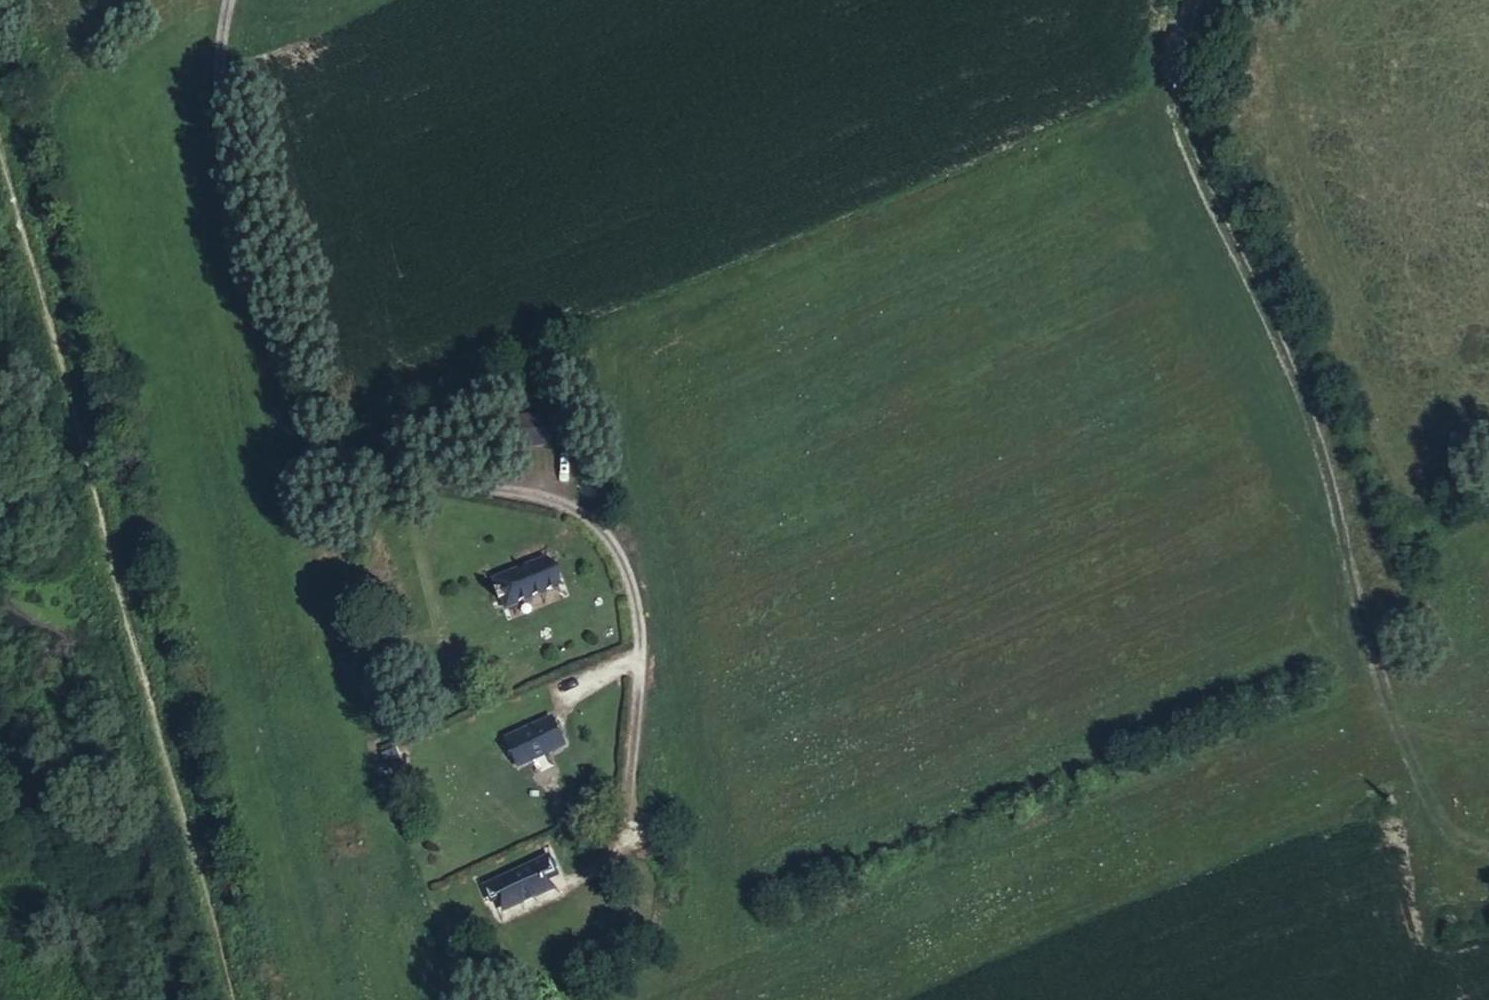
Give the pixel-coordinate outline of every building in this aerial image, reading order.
[(577,446),(574,414),(521,418),(524,454),(541,453),(540,450),(577,446)] [(550,559),(493,582),(505,615),(563,592),(550,559)] [(516,770),(568,752),(557,719),(505,736),(516,770)] [(485,882),(495,915),(562,893),(552,860),(485,882)]
